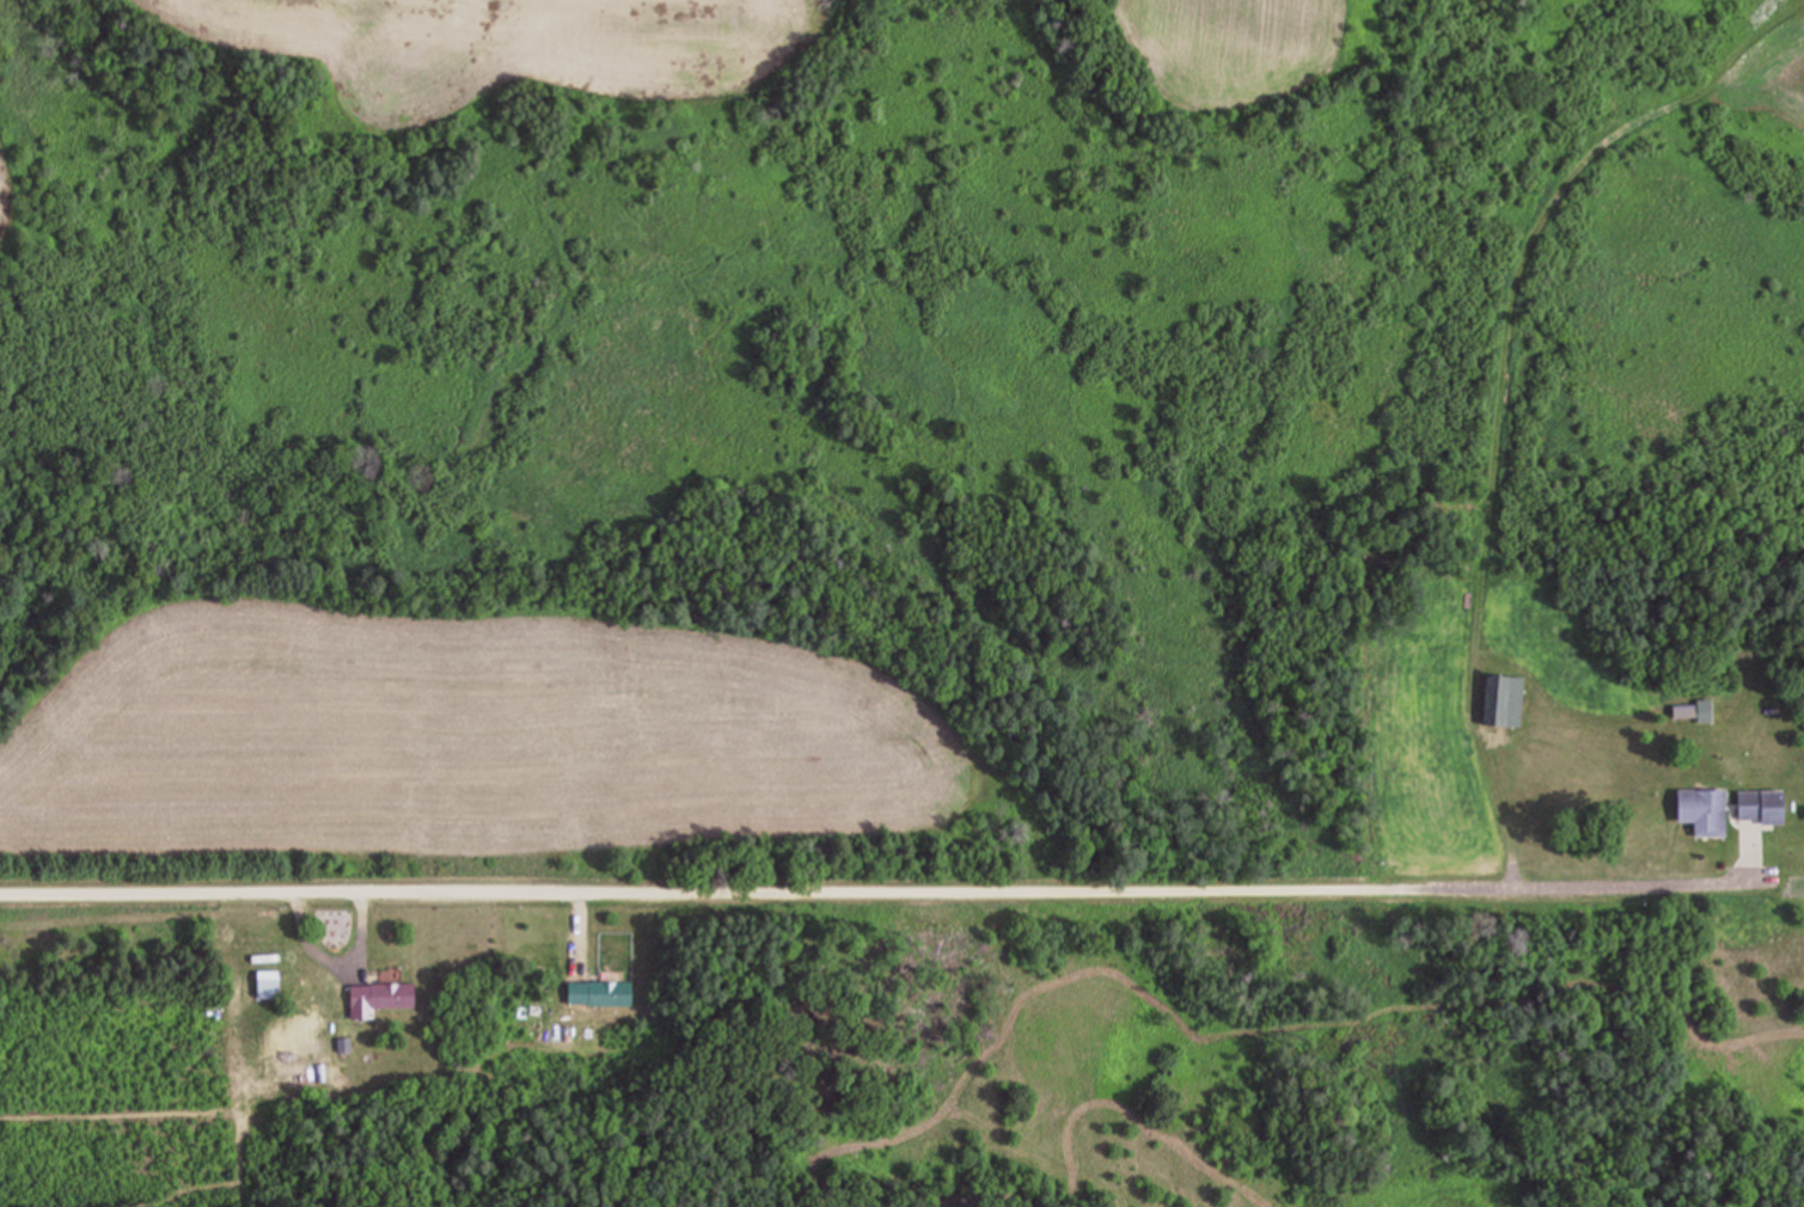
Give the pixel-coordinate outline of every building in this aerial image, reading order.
[(1523,726),(1523,676),(1503,676),(1503,726),(1523,726)] [(1728,789),(1679,789),(1679,823),(1698,823),(1698,837),(1728,837),(1728,789)] [(1738,791),(1738,822),(1787,822),(1787,791),(1738,791)] [(280,971),(258,971),(258,998),(280,998),(280,971)] [(631,981),(569,981),(569,1006),(631,1006),(631,981)] [(416,982),(351,984),(352,1020),(374,1019),(373,1008),(416,1008),(416,982)]
